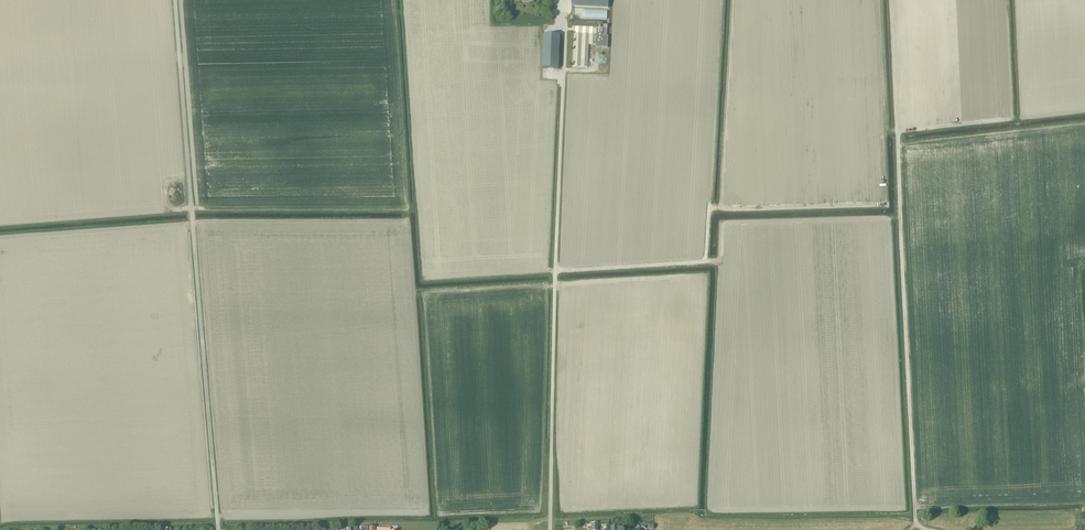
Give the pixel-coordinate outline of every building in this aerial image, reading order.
[(607,11),(583,10),(582,19),(607,20),(607,11)] [(607,36),(607,26),(602,25),(602,23),(572,22),(572,27),(575,27),(573,67),(587,68),(588,45),(595,45),(596,29),(597,29),(596,47),(608,48),(608,36),(607,36)] [(544,35),(542,69),(543,69),(558,69),(559,36),(554,35),(544,35)]
